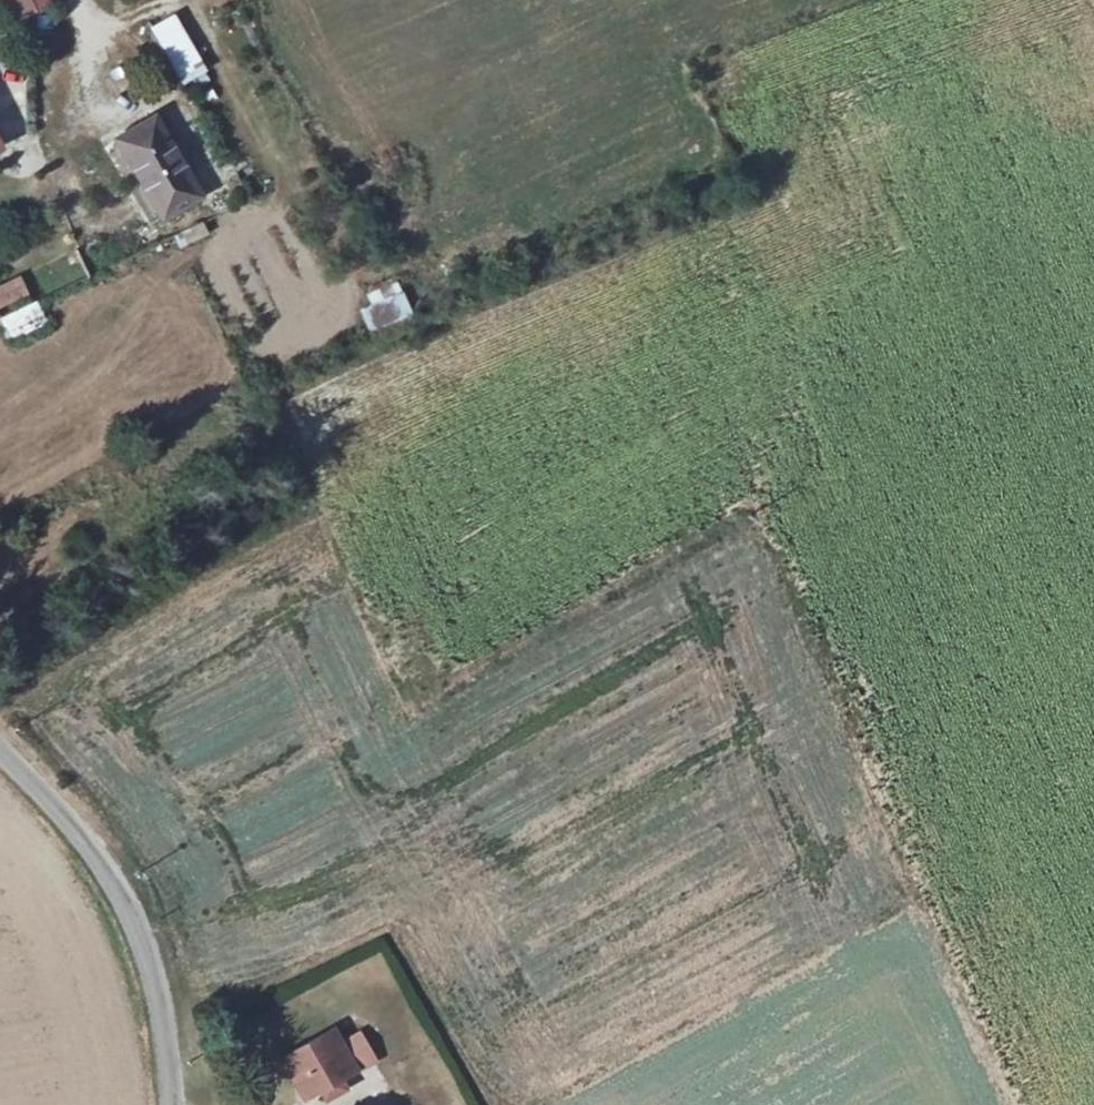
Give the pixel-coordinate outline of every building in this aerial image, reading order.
[(4,25),(57,6),(54,0),(0,0),(0,13),(4,25)] [(204,61),(219,53),(193,5),(177,14),(204,61)] [(150,26),(174,76),(201,63),(177,13),(150,26)] [(168,214),(205,192),(155,112),(118,135),(168,214)] [(48,322),(20,272),(0,283),(0,326),(10,343),(48,322)] [(378,332),(413,312),(394,279),(359,299),(378,332)] [(332,1059),(275,1087),(284,1104),(294,1104),(342,1084),(332,1059)]
